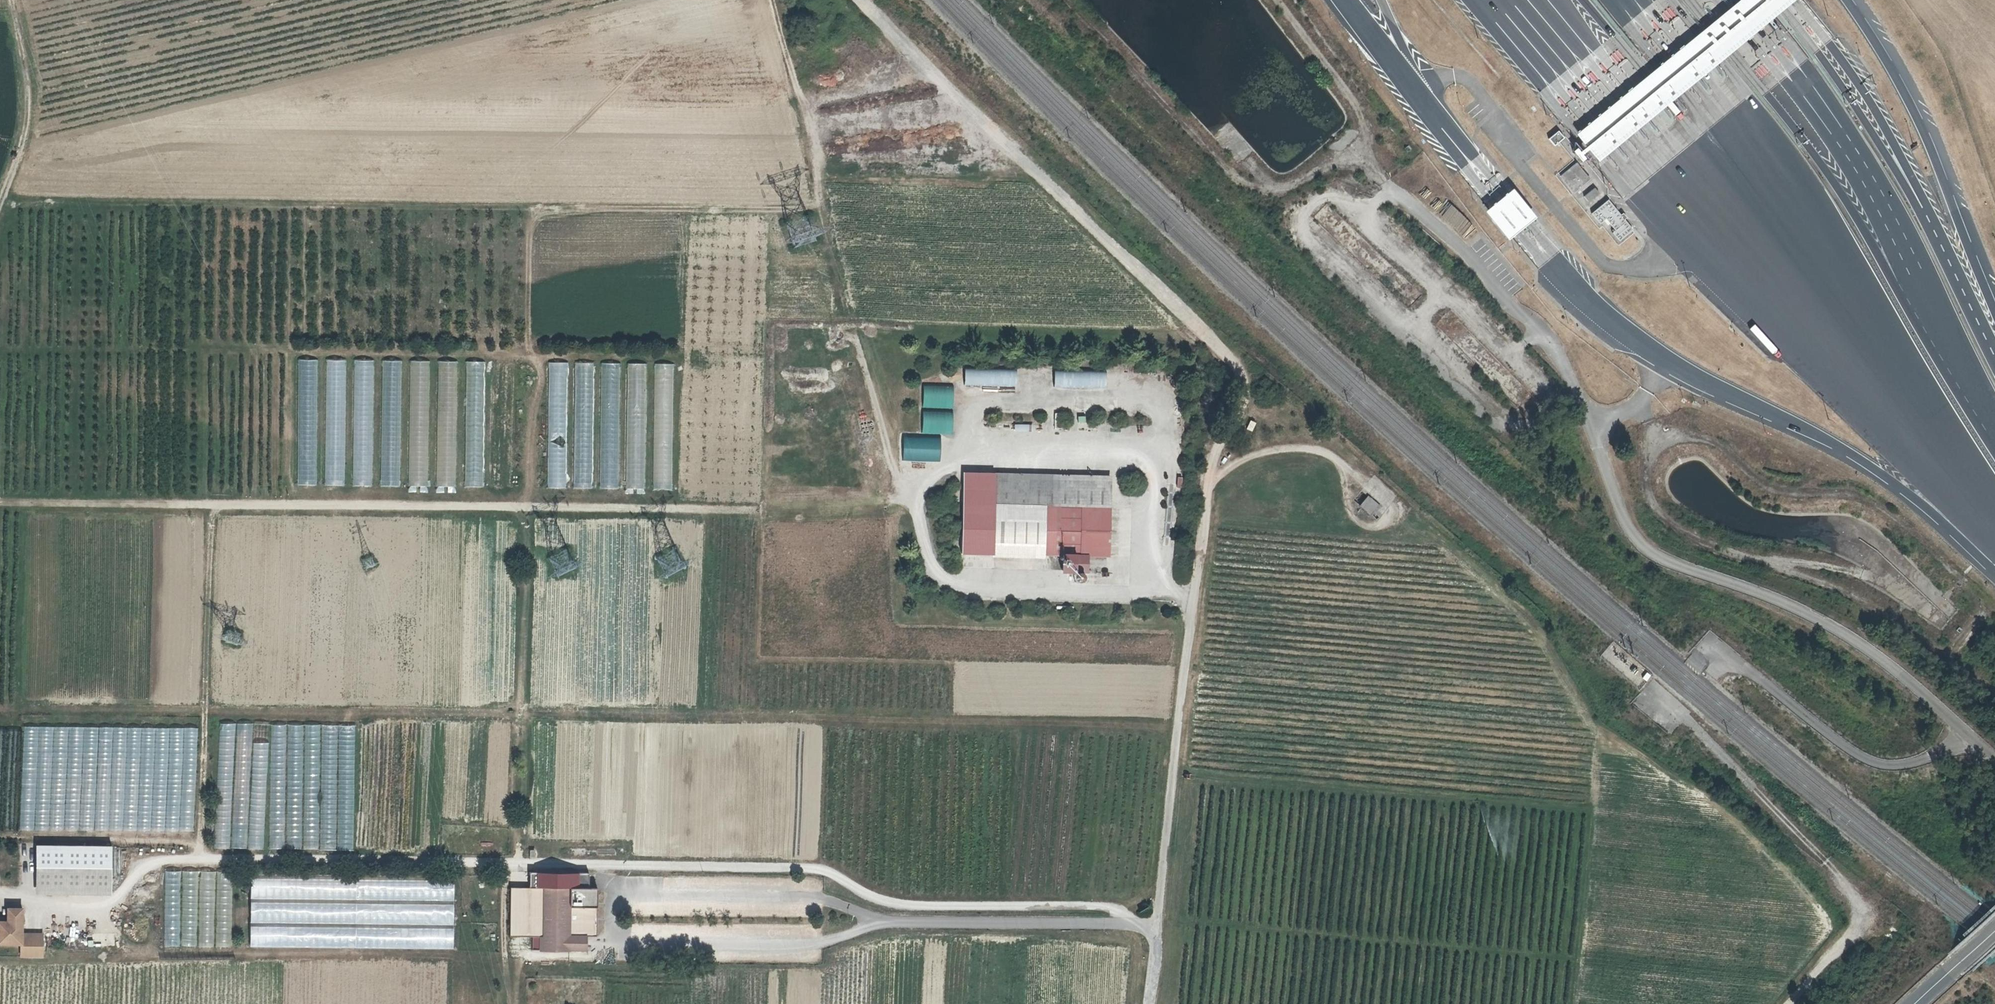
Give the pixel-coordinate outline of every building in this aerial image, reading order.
[(1575,134),(1597,161),(1792,0),(1738,0),(1575,134)] [(1611,55),(1617,63),(1623,58),(1617,50),(1611,55)] [(1760,77),(1766,72),(1761,63),(1754,67),(1760,77)] [(1551,140),(1557,148),(1566,140),(1560,133),(1551,140)] [(1563,180),(1570,189),(1574,186),(1577,190),(1577,189),(1586,183),(1583,179),(1587,175),(1580,166),(1575,170),(1572,166),(1563,173),(1567,177),(1563,180)] [(1584,197),(1588,203),(1600,193),(1595,188),(1584,197)] [(1504,240),(1530,219),(1507,191),(1481,213),(1504,240)] [(1627,222),(1609,200),(1592,213),(1601,224),(1607,219),(1616,231),(1627,222)] [(297,359),(297,485),(316,485),(317,359),(297,359)] [(345,485),(345,359),(325,359),(325,485),(345,485)] [(354,360),(353,485),(372,486),(373,360),(354,360)] [(400,447),(401,360),(382,360),(381,485),(400,486),(400,447)] [(409,360),(409,486),(429,486),(428,360),(409,360)] [(456,486),(456,361),(436,361),(436,486),(456,486)] [(466,361),(466,487),(483,487),(482,361),(466,361)] [(549,487),(565,487),(565,361),(549,361),(549,487)] [(575,362),(575,488),(592,488),(591,362),(575,362)] [(602,362),(601,400),(619,400),(619,362),(602,362)] [(626,363),(626,488),(645,488),(645,363),(626,363)] [(654,363),(653,489),(672,489),(673,363),(654,363)] [(964,386),(1016,386),(1016,370),(964,369),(964,386)] [(1105,387),(1105,370),(1054,370),(1054,388),(1105,387)] [(953,434),(953,385),(922,385),(922,434),(953,434)] [(600,428),(600,488),(618,488),(618,428),(600,428)] [(902,462),(940,461),(940,437),(902,437),(902,462)] [(1108,476),(962,476),(962,555),(962,556),(1043,556),(1043,555),(1062,555),(1062,570),(1068,571),(1068,572),(1089,572),(1089,555),(1108,555),(1108,476)] [(1368,496),(1360,506),(1370,514),(1375,508),(1377,510),(1380,506),(1368,496)] [(566,548),(548,557),(557,576),(576,567),(566,548)] [(1647,672),(1642,678),(1645,680),(1650,675),(1647,672)] [(354,850),(356,725),(218,723),(216,848),(267,849),(354,850)] [(196,727),(22,726),(21,830),(196,831),(196,727)] [(111,844),(39,844),(39,895),(110,894),(111,844)] [(165,870),(164,946),(232,946),(232,870),(165,870)] [(572,890),(588,890),(588,874),(532,874),(532,889),(543,889),(543,936),(533,936),(533,951),(586,951),(586,936),(572,936),(572,890)] [(250,948),(453,947),(453,877),(249,878),(250,948)] [(543,889),(532,889),(512,888),(511,936),(533,936),(543,936),(543,889)] [(596,936),(596,890),(588,890),(572,890),(572,936),(586,936),(596,936)] [(20,901),(5,901),(5,913),(0,913),(0,939),(18,939),(18,951),(39,951),(41,926),(20,925),(20,901)] [(815,949),(803,957),(810,966),(821,958),(815,949)]
